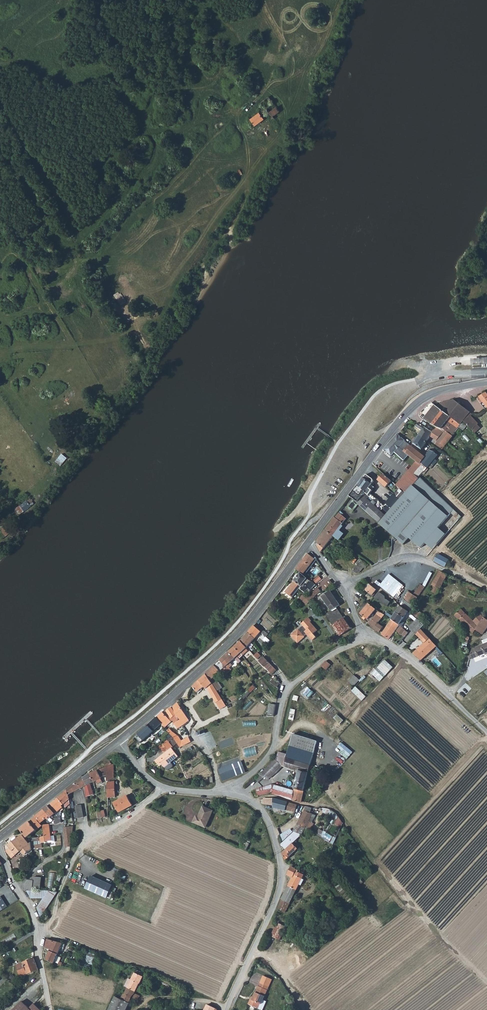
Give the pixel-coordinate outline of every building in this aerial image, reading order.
[(280,112),(269,97),(263,102),(267,108),(259,113),(251,118),(250,118),(249,117),(248,117),(247,118),(248,121),(245,122),(247,125),(246,126),(248,130),(255,125),(257,128),(267,122),(268,123),(275,119),(273,117),(280,112)] [(486,393),(478,399),(480,403),(483,401),(486,407),(486,394),(486,393)] [(449,404),(447,404),(444,409),(464,423),(464,422),(468,418),(467,418),(469,416),(455,402),(449,403),(449,404)] [(431,424),(436,427),(443,430),(443,429),(452,416),(438,406),(437,407),(434,404),(429,406),(421,413),(421,416),(424,421),(425,420),(431,424)] [(460,428),(464,423),(444,409),(439,405),(438,406),(452,416),(443,429),(453,436),(460,428)] [(100,423),(95,419),(90,425),(94,429),(100,423)] [(474,432),(477,428),(478,427),(472,422),(468,426),(474,432)] [(437,441),(441,435),(434,431),(433,432),(432,432),(425,427),(419,424),(417,427),(422,431),(419,436),(427,442),(430,437),(437,441)] [(472,434),(474,432),(468,426),(465,428),(472,434)] [(444,447),(453,436),(443,429),(443,430),(436,427),(434,431),(441,435),(437,441),(437,442),(444,447)] [(411,446),(397,434),(384,449),(391,456),(394,452),(404,461),(409,456),(405,453),(411,446)] [(413,444),(421,450),(427,442),(419,436),(413,444)] [(417,463),(397,486),(400,489),(405,493),(419,477),(427,468),(420,463),(425,457),(411,446),(405,453),(409,456),(415,461),(417,463)] [(427,468),(430,465),(434,461),(434,460),(437,456),(431,451),(426,456),(425,457),(420,463),(427,468)] [(62,469),(67,475),(71,470),(67,465),(62,469)] [(386,487),(391,481),(384,474),(378,480),(386,487)] [(364,479),(363,479),(350,497),(361,506),(361,507),(379,523),(386,515),(381,512),(385,507),(370,494),(375,488),(371,485),(373,482),(374,482),(374,481),(373,480),(367,475),(364,479)] [(55,485),(61,480),(57,476),(52,480),(55,485)] [(413,486),(380,524),(393,535),(397,539),(405,546),(410,539),(421,548),(448,517),(413,486)] [(391,509),(405,493),(400,489),(397,493),(396,492),(386,504),(391,509)] [(25,513),(32,507),(28,502),(21,508),(25,513)] [(326,530),(334,537),(338,540),(343,534),(338,530),(345,522),(345,520),(337,515),(326,530)] [(11,533),(7,528),(2,532),(6,537),(11,533)] [(334,537),(326,530),(316,542),(319,545),(317,547),(321,552),(334,537)] [(314,554),(311,550),(299,566),(302,568),(303,568),(306,564),(310,566),(316,558),(314,554)] [(438,554),(434,561),(445,567),(449,560),(438,554)] [(356,574),(359,573),(366,564),(360,559),(356,563),(358,565),(353,572),(356,574)] [(442,586),(447,575),(441,572),(437,579),(433,582),(431,585),(432,586),(430,591),(437,594),(442,586)] [(301,587),(302,586),(307,591),(308,589),(310,591),(316,585),(310,581),(310,582),(300,573),(294,581),(301,587)] [(396,597),(405,585),(390,574),(381,586),(396,597)] [(320,575),(315,580),(318,584),(323,579),(320,575)] [(332,583),(330,580),(325,585),(323,586),(326,589),(332,583)] [(302,586),(301,587),(294,581),(285,593),(292,598),(299,589),(304,593),(307,591),(302,586)] [(403,588),(408,592),(410,593),(413,595),(421,584),(415,581),(413,585),(407,582),(403,588)] [(415,602),(425,587),(421,584),(413,595),(410,593),(407,598),(405,600),(413,605),(415,606),(416,603),(415,602)] [(476,594),(478,588),(468,584),(467,588),(469,589),(468,590),(476,594)] [(377,590),(370,585),(365,591),(372,596),(377,590)] [(322,597),(331,611),(340,606),(331,591),(322,597)] [(375,598),(387,607),(390,602),(384,598),(385,596),(379,592),(375,598)] [(306,605),(312,599),(309,597),(307,596),(303,595),(299,599),(306,605)] [(408,612),(413,605),(405,600),(403,599),(405,597),(403,595),(400,599),(404,602),(401,606),(408,612)] [(367,620),(376,609),(369,604),(361,614),(363,616),(362,618),(365,621),(366,619),(367,620)] [(406,615),(408,612),(401,606),(396,613),(404,618),(406,615)] [(335,629),(340,636),(340,637),(352,629),(346,620),(348,619),(346,616),(344,617),(337,608),(325,616),(330,622),(335,629)] [(473,633),(476,630),(480,625),(483,619),(484,618),(480,614),(473,621),(461,609),(455,615),(468,629),(473,633)] [(418,620),(423,614),(418,610),(413,615),(418,620)] [(413,615),(412,615),(408,612),(406,615),(415,622),(418,620),(413,615)] [(402,621),(404,618),(396,613),(392,620),(399,625),(402,621)] [(373,619),(369,623),(368,624),(374,628),(378,623),(382,619),(377,614),(373,619)] [(294,630),(291,633),(297,641),(301,638),(301,637),(304,634),(309,641),(314,637),(312,635),(317,631),(310,622),(312,621),(309,617),(302,623),(303,625),(295,631),(294,630)] [(484,618),(483,619),(480,625),(476,630),(482,636),(486,628),(486,620),(484,618)] [(389,639),(399,625),(392,620),(387,626),(387,627),(382,634),(389,639)] [(425,625),(418,620),(415,622),(413,625),(409,628),(415,634),(421,629),(425,625)] [(378,623),(374,628),(380,633),(384,628),(378,623)] [(261,632),(254,626),(248,633),(255,639),(261,632)] [(403,638),(408,633),(402,627),(401,627),(397,631),(404,636),(403,638)] [(431,665),(444,654),(421,629),(415,634),(424,643),(413,654),(422,660),(425,658),(431,665)] [(248,633),(242,640),(248,647),(255,639),(248,633)] [(404,648),(413,637),(408,633),(403,638),(398,645),(404,648)] [(472,649),(469,660),(486,653),(486,639),(482,641),(483,645),(472,649)] [(241,641),(235,647),(241,654),(247,648),(241,641)] [(282,646),(274,652),(286,668),(294,661),(282,646)] [(229,652),(235,659),(239,664),(242,661),(237,657),(241,654),(235,647),(229,652)] [(206,674),(211,680),(214,684),(218,691),(219,690),(219,689),(220,688),(216,682),(217,681),(215,677),(235,659),(229,652),(205,674),(206,674)] [(272,674),(276,670),(264,657),(259,661),(272,674)] [(326,661),(326,662),(322,666),(326,670),(331,665),(326,661)] [(371,675),(379,683),(393,668),(385,661),(371,675)] [(211,680),(206,674),(192,687),(197,693),(204,687),(206,689),(207,688),(220,710),(226,706),(226,705),(224,703),(218,691),(214,684),(211,680)] [(353,687),(359,681),(354,675),(348,682),(353,687)] [(271,683),(277,687),(280,683),(274,679),(271,683)] [(255,684),(243,696),(245,699),(258,687),(255,684)] [(356,687),(351,692),(362,701),(366,697),(356,687)] [(189,720),(178,703),(172,708),(183,725),(189,720)] [(268,717),(274,717),(276,704),(270,703),(268,717)] [(170,717),(168,718),(168,719),(171,722),(173,721),(174,723),(178,729),(183,725),(172,708),(167,711),(170,717)] [(167,725),(165,722),(168,719),(168,718),(164,714),(162,712),(157,718),(162,724),(164,727),(167,725)] [(344,720),(337,714),(334,718),(340,724),(344,720)] [(148,726),(154,732),(156,729),(162,724),(157,718),(148,726)] [(148,726),(135,737),(138,740),(141,743),(150,735),(154,732),(148,726)] [(166,730),(173,738),(176,742),(179,747),(190,743),(189,738),(181,741),(178,737),(176,737),(168,728),(166,730)] [(167,740),(173,738),(166,730),(165,729),(162,731),(164,734),(161,736),(165,741),(166,740),(167,740)] [(293,736),(289,749),(313,761),(317,743),(293,736)] [(173,748),(169,743),(161,746),(159,747),(164,754),(168,752),(174,760),(178,757),(172,749),(173,748)] [(256,790),(258,796),(271,794),(292,800),(292,801),(301,803),(309,771),(314,772),(315,770),(320,771),(321,769),(312,766),(313,761),(289,749),(287,756),(279,753),(277,756),(275,761),(255,780),(259,783),(265,778),(268,780),(269,780),(273,777),(276,774),(280,770),(283,767),(299,771),(294,791),(273,785),(256,790)] [(162,765),(164,768),(174,760),(168,752),(164,754),(155,761),(159,767),(162,765)] [(188,760),(192,767),(203,760),(199,754),(188,760)] [(244,761),(219,768),(223,780),(247,773),(244,761)] [(110,762),(105,766),(106,768),(107,777),(108,781),(114,778),(113,765),(111,765),(110,762)] [(103,777),(107,777),(106,768),(99,770),(103,777)] [(97,771),(90,775),(94,782),(102,778),(97,771)] [(91,784),(94,782),(90,775),(83,778),(87,786),(86,786),(87,798),(95,795),(91,784)] [(87,786),(83,778),(67,791),(69,798),(71,797),(71,795),(86,786),(87,786)] [(63,806),(70,801),(69,798),(67,791),(58,799),(63,806)] [(128,797),(115,803),(119,812),(132,805),(128,797)] [(274,799),(264,799),(264,805),(274,805),(274,808),(286,811),(286,810),(295,813),(297,805),(274,799)] [(64,808),(57,800),(52,804),(59,812),(64,808)] [(59,812),(52,804),(49,807),(56,815),(59,812)] [(52,818),(55,816),(56,815),(49,807),(37,817),(42,823),(50,816),(52,818)] [(314,812),(315,808),(312,808),(307,807),(298,824),(292,831),(293,832),(298,836),(303,831),(305,829),(306,827),(310,829),(311,830),(314,824),(309,821),(312,814),(310,813),(311,812),(314,812)] [(211,816),(201,811),(196,822),(194,821),(193,822),(206,828),(211,816)] [(42,823),(37,817),(35,818),(42,825),(44,825),(42,823)] [(33,827),(29,822),(20,830),(27,838),(35,831),(39,838),(46,837),(44,825),(42,825),(35,818),(32,821),(35,827),(33,827)] [(46,837),(39,838),(28,840),(31,843),(33,848),(43,847),(42,840),(46,840),(46,841),(50,840),(52,840),(51,835),(50,825),(44,825),(46,837)] [(286,850),(282,854),(283,855),(286,860),(299,845),(294,841),(298,836),(293,832),(281,845),(286,850)] [(327,833),(325,837),(331,841),(334,836),(327,833)] [(27,854),(33,849),(33,848),(31,843),(29,845),(21,836),(17,840),(15,838),(14,838),(12,840),(12,841),(12,842),(13,843),(9,846),(11,850),(8,853),(13,859),(20,852),(23,850),(27,854)] [(288,875),(293,878),(289,886),(297,890),(304,875),(292,867),(288,875)] [(91,876),(86,889),(107,898),(112,886),(91,876)] [(26,886),(25,891),(28,891),(41,891),(43,879),(35,879),(34,882),(29,882),(26,886)] [(286,912),(297,890),(289,886),(282,899),(279,910),(286,912)] [(56,891),(50,891),(41,891),(28,891),(32,900),(34,900),(43,901),(42,903),(37,909),(42,919),(43,916),(55,897),(57,893),(56,891)] [(277,923),(271,936),(280,940),(285,929),(286,927),(277,923)] [(72,950),(73,947),(48,939),(45,948),(50,950),(46,960),(55,964),(62,947),(72,950)] [(84,961),(96,966),(100,955),(88,951),(84,961)] [(21,976),(39,970),(34,958),(20,964),(17,965),(21,976)] [(131,1005),(130,1005),(133,999),(138,1001),(142,997),(135,994),(145,974),(137,970),(132,981),(129,979),(126,987),(129,988),(126,994),(125,994),(122,1000),(116,997),(110,1009),(128,1009),(131,1005)] [(261,983),(270,986),(273,980),(264,976),(261,983)] [(173,992),(175,987),(161,980),(159,985),(173,992)] [(270,986),(261,983),(260,986),(259,986),(253,1000),(251,999),(249,1004),(263,1009),(267,1001),(264,1000),(270,986)] [(41,1009),(33,1003),(29,1008),(22,1001),(16,1007),(13,1009),(40,1009),(41,1009)]
